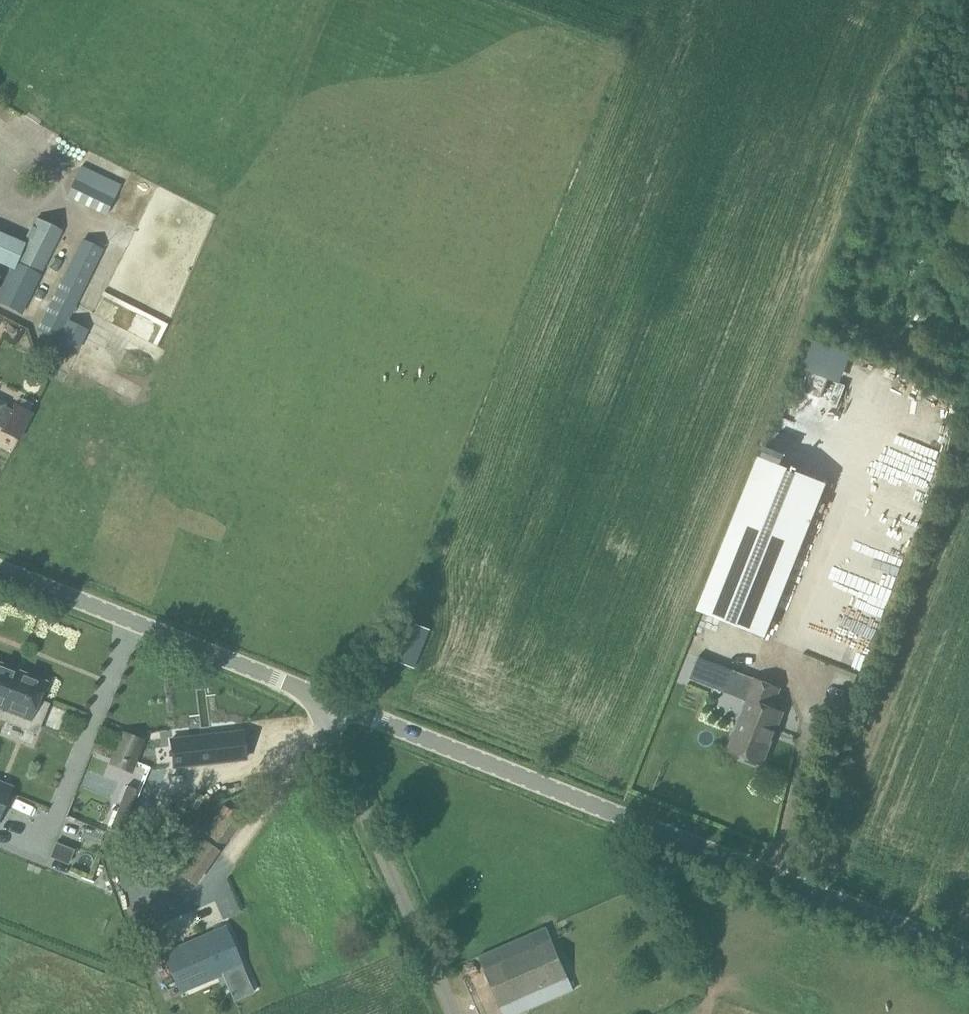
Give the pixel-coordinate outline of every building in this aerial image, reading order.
[(81,166),(67,197),(106,216),(121,185),(81,166)] [(63,231),(36,217),(0,290),(0,303),(21,314),(63,231)] [(0,235),(0,256),(10,260),(18,243),(0,235)] [(89,329),(70,319),(104,249),(83,238),(37,330),(78,350),(89,329)] [(3,404),(0,403),(0,423),(6,426),(3,431),(18,438),(31,413),(16,405),(14,410),(3,405),(3,404)] [(826,486),(758,460),(699,610),(766,637),(826,486)] [(96,620),(98,611),(80,606),(77,614),(96,620)] [(723,692),(732,670),(699,657),(690,679),(723,692)] [(0,664),(0,718),(27,729),(31,720),(40,723),(48,705),(38,701),(45,683),(0,664)] [(762,764),(782,713),(774,710),(782,689),(754,677),(745,701),(749,703),(730,751),(762,764)] [(48,718),(41,736),(53,741),(60,722),(48,718)] [(242,732),(171,740),(174,767),(246,759),(242,732)] [(141,741),(125,734),(116,757),(132,763),(141,741)] [(120,834),(138,790),(128,786),(110,829),(120,834)] [(9,795),(0,792),(0,816),(9,795)] [(175,873),(196,887),(220,852),(243,819),(224,805),(200,838),(175,873)] [(183,858),(181,838),(150,842),(153,870),(177,869),(176,860),(183,858)] [(188,942),(161,953),(180,995),(223,976),(234,1002),(255,993),(244,967),(235,945),(227,926),(226,925),(225,925),(214,930),(199,937),(188,942)] [(479,956),(501,1008),(569,977),(546,926),(479,956)]
